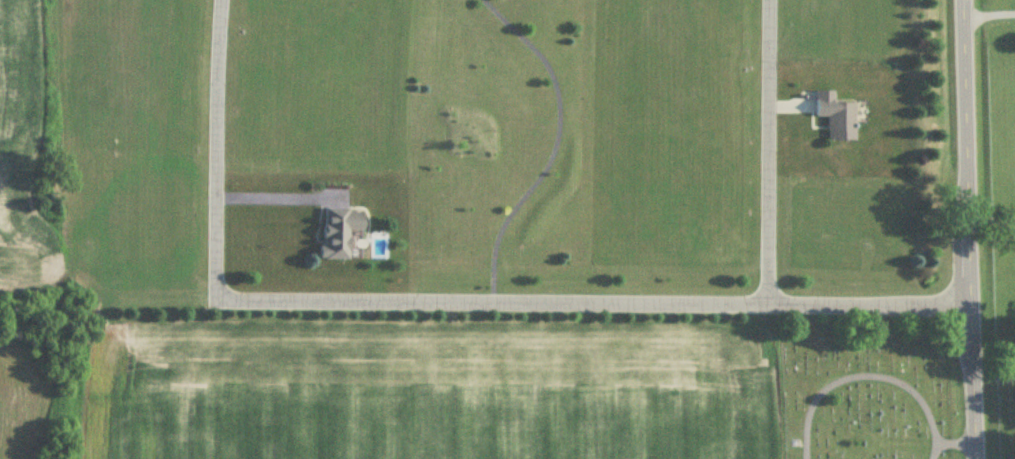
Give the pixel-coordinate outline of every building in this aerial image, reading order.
[(834,93),(816,93),(816,118),(828,118),(828,142),(856,142),(856,104),(834,104),(834,93)] [(323,211),(324,261),(351,260),(350,233),(364,233),(364,211),(323,211)]
